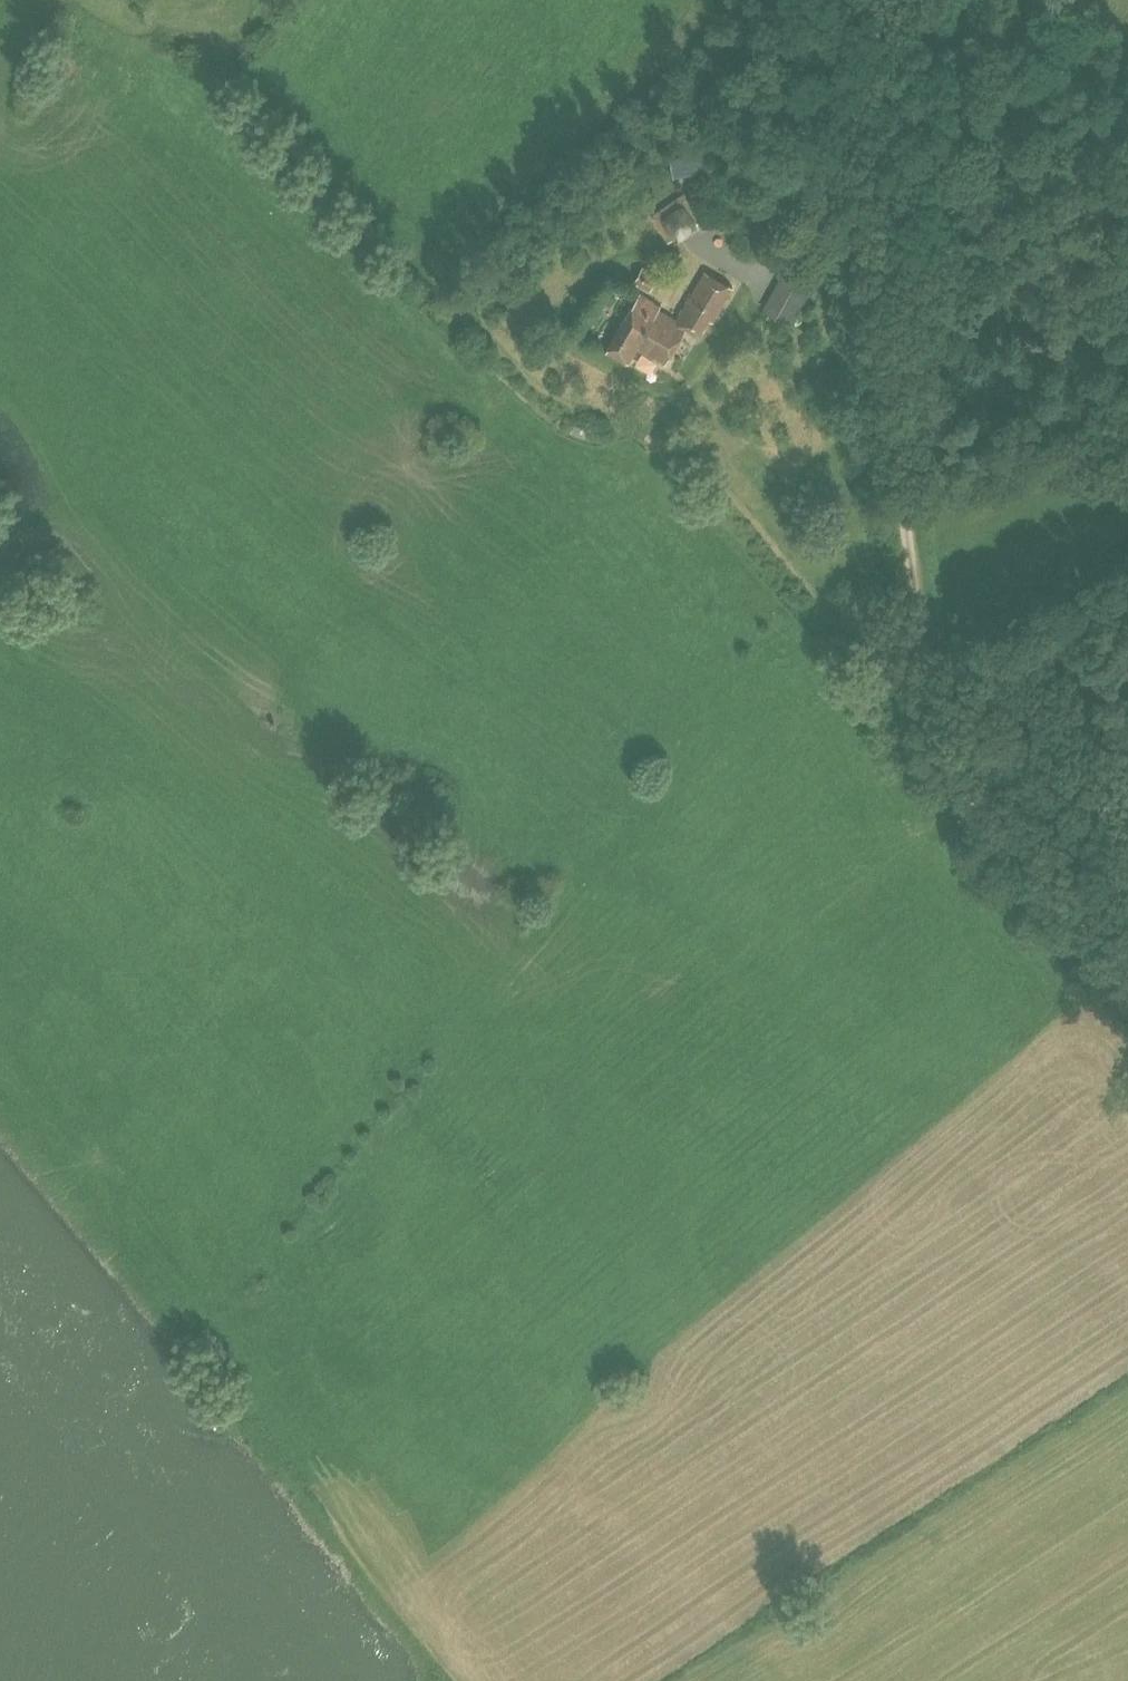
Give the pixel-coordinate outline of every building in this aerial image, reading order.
[(701,149),(670,154),(674,176),(705,170),(701,149)] [(650,215),(669,242),(706,215),(694,198),(693,200),(685,189),(650,215)] [(634,280),(650,290),(659,274),(644,265),(634,280)] [(763,323),(776,329),(782,317),(788,321),(810,281),(788,268),(766,308),(770,311),(763,323)] [(638,346),(666,363),(687,328),(699,335),(709,318),(714,321),(734,287),(704,269),(677,318),(660,308),(662,304),(641,292),(607,348),(629,362),(638,346)]
